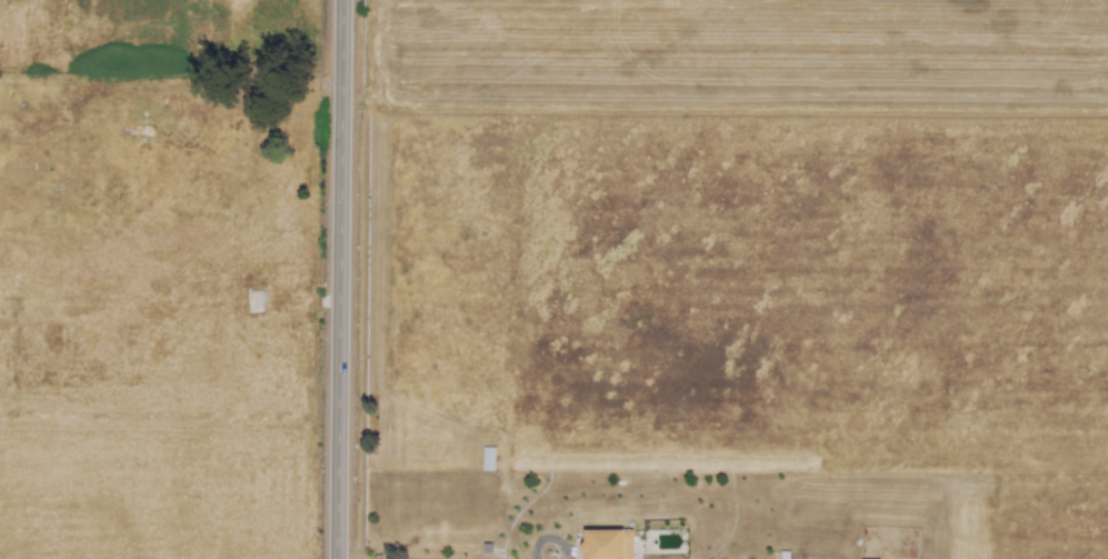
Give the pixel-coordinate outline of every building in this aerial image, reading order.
[(494,470),(494,447),(482,447),(482,470),(494,470)] [(630,531),(586,530),(586,543),(583,545),(582,551),(586,553),(586,558),(630,558),(630,531)]
